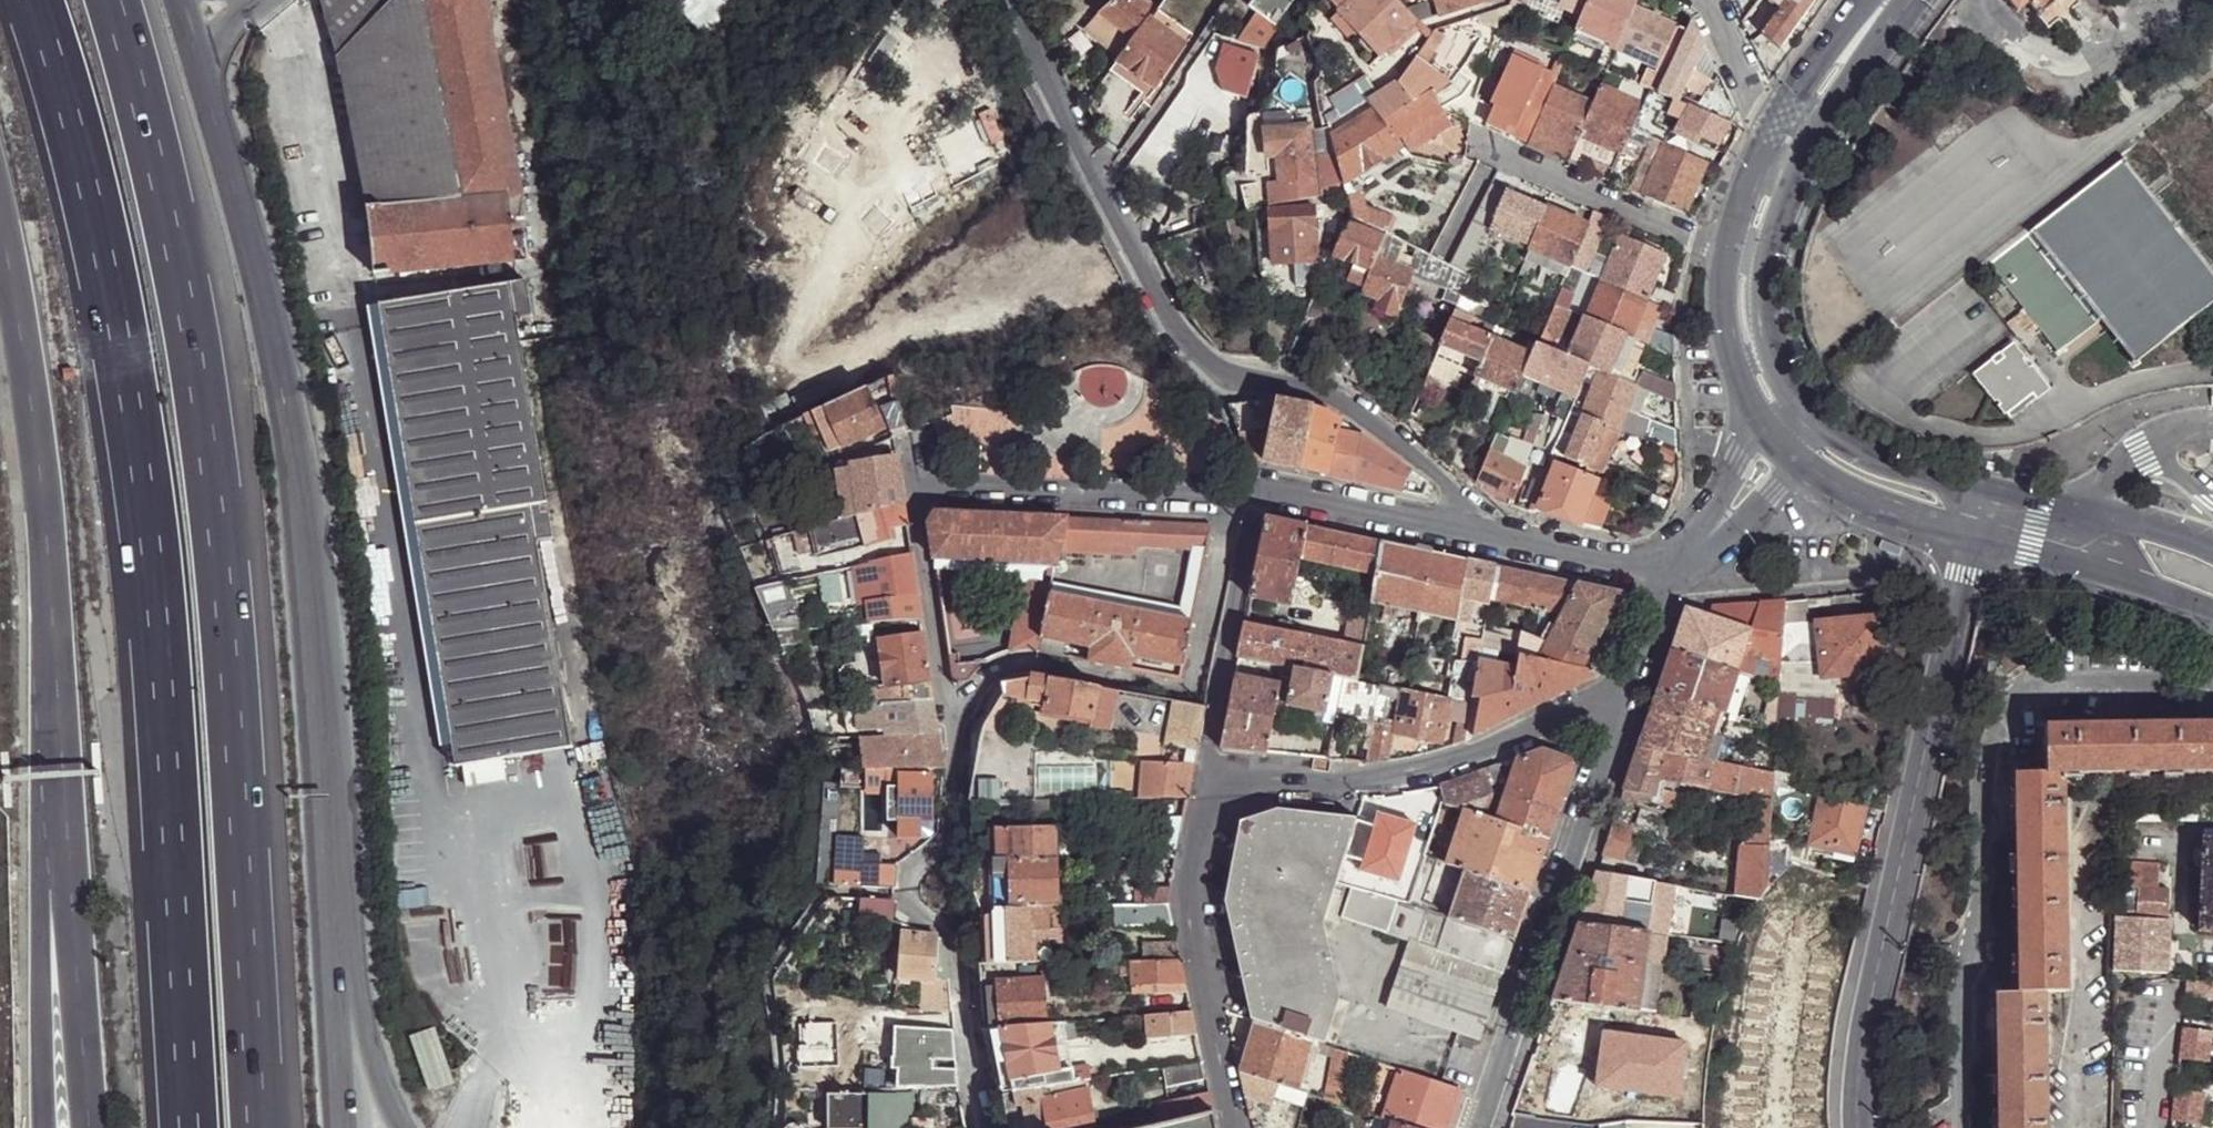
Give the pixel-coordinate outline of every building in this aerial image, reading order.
[(324,23),(327,34),(340,89),(346,114),(356,162),(362,196),(362,198),(365,211),(373,273),(526,257),(524,231),(510,232),(509,214),(524,212),(488,0),(317,0),(324,23)] [(705,40),(744,0),(668,0),(705,40)] [(1101,12),(1134,37),(1149,17),(1142,11),(1133,5),(1126,0),(1115,0),(1101,12)] [(1133,5),(1142,11),(1147,4),(1141,0),(1137,0),(1133,5)] [(1258,13),(1275,26),(1293,0),(1252,0),(1248,6),(1258,13)] [(1339,11),(1341,13),(1359,31),(1381,55),(1417,22),(1396,0),(1351,0),(1339,11)] [(1438,15),(1486,0),(1433,0),(1438,15)] [(1509,6),(1507,12),(1513,14),(1519,3),(1514,0),(1512,0),(1509,6)] [(1559,6),(1564,9),(1582,17),(1589,0),(1561,0),(1559,6)] [(1606,42),(1611,45),(1616,47),(1634,8),(1636,1),(1634,0),(1589,0),(1582,17),(1577,28),(1586,33),(1606,42)] [(1758,2),(1755,0),(1746,0),(1744,3),(1746,5),(1744,10),(1749,14),(1758,2)] [(1815,0),(1786,0),(1780,7),(1761,34),(1779,50),(1815,0)] [(2017,11),(2027,3),(2031,0),(2009,0),(2017,11)] [(2062,0),(2031,0),(2027,3),(2040,17),(2062,0)] [(2079,0),(2062,0),(2040,17),(2049,28),(2081,2),(2079,0)] [(1142,11),(1149,17),(1154,9),(1147,4),(1142,11)] [(1415,8),(1419,23),(1433,17),(1429,4),(1415,8)] [(1616,47),(1614,50),(1658,70),(1655,74),(1665,79),(1688,31),(1634,8),(1616,47)] [(1497,28),(1498,9),(1479,15),(1479,21),(1497,28)] [(1559,20),(1577,28),(1582,17),(1564,9),(1559,20)] [(1101,12),(1091,19),(1127,47),(1134,37),(1101,12)] [(1258,13),(1239,41),(1264,47),(1277,28),(1275,26),(1258,13)] [(1359,31),(1341,13),(1334,20),(1351,39),(1359,31)] [(1134,37),(1127,47),(1118,58),(1138,73),(1156,86),(1185,45),(1149,17),(1134,37)] [(1452,43),(1466,20),(1433,31),(1398,82),(1411,102),(1430,92),(1442,111),(1455,100),(1462,97),(1474,82),(1449,61),(1457,46),(1452,43)] [(1665,79),(1658,95),(1673,102),(1678,104),(1684,89),(1693,72),(1703,50),(1705,49),(1691,23),(1688,31),(1665,79)] [(1577,28),(1574,35),(1582,40),(1586,33),(1577,28)] [(1606,42),(1595,69),(1605,73),(1614,50),(1616,47),(1611,45),(1606,42)] [(1260,55),(1225,45),(1221,55),(1225,77),(1254,77),(1260,55)] [(1780,67),(1789,56),(1779,50),(1772,61),(1780,67)] [(1118,58),(1111,68),(1130,84),(1138,73),(1118,58)] [(1636,77),(1633,85),(1647,91),(1658,95),(1665,79),(1655,74),(1646,71),(1642,80),(1636,77)] [(1693,72),(1684,89),(1702,99),(1713,84),(1693,72)] [(1138,73),(1130,84),(1149,97),(1156,86),(1138,73)] [(1333,110),(1338,118),(1366,101),(1376,95),(1365,76),(1327,98),(1333,110)] [(1536,117),(1550,87),(1525,78),(1513,107),(1536,117)] [(1729,127),(1735,117),(1736,116),(1718,78),(1713,84),(1702,99),(1698,106),(1694,111),(1729,127)] [(1366,101),(1371,110),(1373,109),(1396,141),(1397,139),(1400,138),(1409,152),(1451,125),(1442,111),(1430,92),(1411,102),(1398,82),(1376,95),(1366,101)] [(1553,87),(1526,146),(1567,164),(1573,151),(1579,138),(1593,103),(1553,87)] [(1600,87),(1593,103),(1579,138),(1619,155),(1630,130),(1636,116),(1641,105),(1600,87)] [(1658,95),(1647,91),(1641,105),(1654,111),(1666,118),(1673,102),(1658,95)] [(1678,104),(1673,102),(1666,118),(1680,124),(1688,108),(1678,104)] [(1694,103),(1689,109),(1694,111),(1698,106),(1694,103)] [(1654,111),(1641,105),(1636,116),(1649,122),(1654,111)] [(1718,146),(1729,127),(1694,111),(1689,109),(1688,108),(1680,124),(1676,130),(1695,137),(1718,146)] [(1330,136),(1342,183),(1346,181),(1397,149),(1404,159),(1409,156),(1397,139),(1396,141),(1373,109),(1371,110),(1330,136)] [(1323,116),(1327,125),(1338,118),(1333,110),(1323,116)] [(1649,122),(1636,116),(1630,130),(1664,144),(1665,145),(1671,131),(1649,122)] [(1275,191),(1277,202),(1311,192),(1318,190),(1342,183),(1330,136),(1327,128),(1321,129),(1310,130),(1310,125),(1263,130),(1265,156),(1275,156),(1278,183),(1275,191)] [(1664,144),(1630,130),(1619,155),(1618,159),(1634,165),(1642,144),(1650,147),(1661,151),(1664,144)] [(1695,137),(1676,130),(1674,138),(1692,144),(1695,137)] [(1619,155),(1579,138),(1573,151),(1584,157),(1613,169),(1618,159),(1619,155)] [(1665,145),(1664,144),(1661,151),(1642,196),(1686,215),(1709,164),(1665,145)] [(1642,196),(1661,151),(1650,147),(1631,191),(1642,196)] [(1573,151),(1567,164),(1578,168),(1584,157),(1573,151)] [(2051,358),(2097,324),(2132,367),(2212,303),(2212,281),(2121,162),(1983,270),(2051,358)] [(1346,197),(1354,195),(1346,181),(1342,183),(1346,194),(1346,197)] [(1322,202),(1346,194),(1342,183),(1318,190),(1322,202)] [(1489,228),(1493,218),(1503,196),(1488,190),(1475,222),(1489,228)] [(1533,235),(1545,208),(1505,190),(1503,196),(1493,218),(1527,233),(1533,235)] [(1277,202),(1268,204),(1269,209),(1312,205),(1311,192),(1277,202)] [(1368,224),(1364,209),(1360,193),(1354,195),(1346,197),(1350,215),(1368,224)] [(1312,205),(1269,209),(1268,209),(1269,232),(1272,265),(1294,264),(1315,262),(1317,262),(1312,205)] [(1528,248),(1568,265),(1570,266),(1586,225),(1545,208),(1533,235),(1529,245),(1528,248)] [(1369,224),(1384,233),(1385,233),(1392,218),(1364,209),(1368,224),(1369,224)] [(1570,266),(1582,272),(1601,280),(1604,272),(1588,265),(1608,218),(1593,212),(1586,225),(1570,266)] [(1504,235),(1523,243),(1527,233),(1493,218),(1489,228),(1495,231),(1496,231),(1505,234),(1504,235)] [(1448,265),(1468,276),(1485,237),(1489,228),(1475,222),(1472,220),(1448,265)] [(1332,255),(1369,269),(1374,258),(1382,238),(1367,231),(1346,221),(1332,255)] [(1367,231),(1382,238),(1384,233),(1369,224),(1367,231)] [(1382,238),(1374,258),(1393,266),(1403,243),(1385,233),(1384,233),(1382,238)] [(1523,243),(1529,245),(1533,235),(1527,233),(1523,243)] [(1604,272),(1601,280),(1647,299),(1666,255),(1621,236),(1604,272)] [(1485,237),(1468,276),(1474,278),(1491,242),(1485,237)] [(1536,264),(1564,275),(1568,265),(1528,248),(1527,252),(1539,257),(1536,264)] [(1524,259),(1536,264),(1539,257),(1527,252),(1524,259)] [(1326,270),(1364,285),(1369,269),(1332,255),(1326,270)] [(1422,270),(1463,289),(1468,276),(1448,265),(1429,256),(1422,270)] [(1364,285),(1361,293),(1378,300),(1397,306),(1410,272),(1393,266),(1374,258),(1369,269),(1364,285)] [(1315,262),(1294,264),(1295,286),(1317,285),(1315,262)] [(528,280),(534,313),(543,312),(538,278),(528,280)] [(553,538),(529,380),(522,343),(523,338),(536,335),(534,313),(528,280),(378,304),(450,745),(453,767),(571,748),(538,542),(553,538)] [(1585,317),(1625,334),(1631,337),(1647,299),(1601,280),(1585,317)] [(1552,303),(1566,309),(1572,297),(1557,291),(1552,303)] [(1631,337),(1636,339),(1643,342),(1650,325),(1660,303),(1647,299),(1631,337)] [(1397,306),(1378,300),(1374,309),(1394,317),(1397,306)] [(450,745),(378,304),(368,305),(440,747),(450,745)] [(1566,356),(1587,365),(1608,373),(1615,359),(1625,334),(1585,317),(1584,317),(1566,356)] [(1480,361),(1490,337),(1450,321),(1440,345),(1454,350),(1480,361)] [(1643,342),(1673,355),(1674,334),(1650,325),(1643,342)] [(1498,341),(1502,330),(1496,327),(1491,338),(1498,341)] [(1625,334),(1615,359),(1625,363),(1636,339),(1631,337),(1625,334)] [(1521,375),(1530,355),(1523,352),(1498,341),(1491,338),(1490,337),(1480,361),(1476,369),(1473,377),(1475,377),(1480,380),(1506,389),(1509,391),(1512,392),(1513,393),(1521,375)] [(1530,355),(1535,343),(1528,340),(1523,352),(1530,355)] [(522,343),(529,380),(538,378),(532,342),(522,343)] [(1333,369),(1352,381),(1362,350),(1342,342),(1333,369)] [(1542,373),(1564,381),(1578,387),(1583,375),(1587,365),(1566,356),(1535,343),(1530,355),(1521,375),(1538,383),(1542,373)] [(2028,374),(2009,350),(1996,359),(1995,357),(1985,366),(1986,367),(1967,382),(1990,411),(1991,409),(1995,414),(1993,415),(2000,424),(2039,393),(2025,376),(2028,374)] [(1620,430),(1678,451),(1677,429),(1636,414),(1626,410),(1636,384),(1608,373),(1587,365),(1583,375),(1590,378),(1597,379),(1584,409),(1571,405),(1569,410),(1573,412),(1604,423),(1620,430)] [(1114,410),(1119,395),(1105,390),(1109,376),(1089,369),(1079,398),(1114,410)] [(1646,389),(1677,401),(1675,382),(1642,370),(1636,384),(1646,389)] [(1538,383),(1559,392),(1564,381),(1542,373),(1538,383)] [(1477,386),(1502,396),(1506,389),(1480,380),(1477,386)] [(1550,415),(1564,420),(1569,410),(1571,405),(1578,387),(1564,381),(1559,392),(1550,415)] [(1626,410),(1636,414),(1646,389),(1636,384),(1626,410)] [(824,405),(842,447),(883,429),(866,386),(824,405)] [(1506,405),(1512,392),(1509,391),(1506,398),(1502,396),(1500,402),(1506,405)] [(1535,414),(1544,413),(1540,393),(1532,395),(1535,414)] [(1272,423),(1278,400),(1255,402),(1256,409),(1261,409),(1260,420),(1272,423)] [(1263,461),(1297,468),(1311,407),(1278,400),(1272,423),(1269,439),(1263,461)] [(903,427),(898,401),(881,407),(890,432),(903,427)] [(1253,436),(1256,436),(1260,420),(1261,409),(1256,409),(1255,402),(1229,404),(1236,428),(1240,437),(1252,440),(1253,436)] [(824,405),(812,411),(829,453),(842,447),(824,405)] [(1311,407),(1297,468),(1328,475),(1339,429),(1341,419),(1327,411),(1311,407)] [(1549,458),(1556,461),(1559,454),(1587,466),(1604,423),(1573,412),(1564,432),(1560,431),(1549,458)] [(1528,431),(1536,434),(1544,413),(1535,414),(1532,414),(1526,431),(1528,431)] [(1256,436),(1269,439),(1272,423),(1260,420),(1256,436)] [(1603,473),(1620,430),(1604,423),(1587,466),(1603,473)] [(1339,429),(1328,475),(1350,479),(1360,434),(1339,429)] [(1523,442),(1532,446),(1536,434),(1528,431),(1523,442)] [(1360,434),(1350,479),(1394,489),(1399,463),(1360,434)] [(1248,457),(1263,461),(1269,439),(1256,436),(1253,436),(1252,440),(1240,437),(1241,440),(1247,453),(1248,457)] [(1493,497),(1511,503),(1531,447),(1510,439),(1508,442),(1495,436),(1475,484),(1493,497)] [(902,502),(896,457),(851,464),(851,467),(840,469),(847,515),(885,506),(902,502)] [(1538,507),(1556,461),(1549,458),(1528,510),(1534,511),(1538,507)] [(1592,493),(1597,479),(1556,461),(1538,507),(1563,518),(1579,524),(1592,493)] [(1428,483),(1399,463),(1394,489),(1423,495),(1428,483)] [(1579,524),(1600,529),(1610,500),(1592,493),(1579,524)] [(891,526),(905,523),(902,502),(885,506),(891,526)] [(885,506),(847,515),(845,516),(849,538),(853,537),(867,533),(891,526),(885,506)] [(1065,519),(939,513),(936,513),(928,523),(933,557),(1056,563),(1057,559),(1061,542),(1065,519)] [(849,538),(845,516),(811,526),(816,551),(817,551),(839,546),(841,551),(854,549),(853,537),(849,538)] [(1266,517),(1250,596),(1291,605),(1301,557),(1307,526),(1266,517)] [(1069,519),(1065,519),(1061,542),(1067,542),(1134,546),(1135,521),(1069,519)] [(1170,548),(1171,523),(1135,521),(1134,546),(1170,548)] [(1192,549),(1205,550),(1211,525),(1201,525),(1171,523),(1170,548),(1192,549)] [(772,529),(774,537),(777,537),(789,533),(794,532),(791,525),(772,529)] [(1307,526),(1301,557),(1376,574),(1382,541),(1307,526)] [(777,537),(779,543),(786,572),(801,569),(789,533),(777,537)] [(870,548),(867,533),(853,537),(854,549),(841,551),(843,554),(870,548)] [(774,537),(767,539),(768,546),(779,543),(777,537),(774,537)] [(1405,609),(1419,612),(1431,552),(1415,549),(1382,541),(1376,574),(1371,602),(1405,609)] [(1061,542),(1057,559),(1064,561),(1067,542),(1061,542)] [(839,546),(817,551),(820,560),(843,554),(841,551),(839,546)] [(1200,577),(1205,550),(1192,549),(1187,574),(1200,577)] [(869,600),(872,623),(909,620),(920,619),(910,552),(855,564),(861,601),(869,600)] [(1419,612),(1456,621),(1459,603),(1461,595),(1467,560),(1432,553),(1431,552),(1419,612)] [(933,557),(935,568),(1042,573),(1054,574),(1056,563),(933,557)] [(831,570),(844,567),(842,559),(829,561),(830,563),(831,570)] [(1474,598),(1490,602),(1490,599),(1496,566),(1467,560),(1461,595),(1474,598)] [(816,566),(818,572),(831,570),(830,563),(816,566)] [(1564,613),(1578,584),(1496,566),(1490,599),(1531,607),(1541,609),(1564,613)] [(1052,586),(1053,583),(1054,574),(1042,573),(1042,585),(1052,586)] [(1196,601),(1200,577),(1187,574),(1183,598),(1183,599),(1196,601)] [(789,605),(792,610),(798,608),(790,579),(755,587),(766,613),(789,605)] [(1043,637),(1050,594),(1052,586),(1042,585),(1032,583),(1023,589),(1012,642),(1011,652),(1037,650),(1040,651),(1043,637)] [(1192,621),(1193,616),(1181,613),(1182,607),(1053,583),(1052,586),(1050,594),(1192,621)] [(1582,669),(1622,593),(1578,584),(1564,613),(1553,632),(1545,647),(1540,660),(1582,669)] [(1183,665),(1192,621),(1050,594),(1043,637),(1091,647),(1088,660),(1129,668),(1132,655),(1183,665)] [(1470,611),(1474,598),(1461,595),(1459,603),(1465,604),(1465,609),(1470,611)] [(1809,624),(1808,597),(1786,600),(1784,626),(1809,624)] [(1193,616),(1196,601),(1183,599),(1182,607),(1181,613),(1193,616)] [(1751,629),(1736,673),(1762,680),(1779,687),(1781,663),(1784,626),(1786,600),(1760,602),(1750,628),(1751,629)] [(1711,616),(1750,628),(1760,602),(1714,605),(1711,616)] [(766,613),(773,628),(802,626),(792,610),(789,605),(766,613)] [(1541,609),(1531,607),(1529,613),(1539,616),(1541,609)] [(1685,607),(1671,649),(1736,673),(1751,629),(1750,628),(1711,616),(1685,607)] [(1404,618),(1417,621),(1419,612),(1405,609),(1404,618)] [(1370,611),(1367,624),(1367,627),(1386,631),(1392,621),(1392,615),(1370,611)] [(1816,623),(1820,662),(1822,677),(1831,677),(1881,671),(1879,653),(1875,616),(1816,623)] [(1345,644),(1363,647),(1367,627),(1367,624),(1349,621),(1345,644)] [(869,623),(853,624),(854,634),(858,640),(865,640),(869,633),(869,623)] [(1809,624),(1784,626),(1781,663),(1820,662),(1816,623),(1809,624)] [(1357,680),(1360,666),(1363,647),(1345,644),(1244,624),(1238,658),(1284,666),(1345,678),(1357,680)] [(1537,624),(1528,642),(1537,645),(1545,647),(1553,632),(1537,624)] [(885,685),(928,679),(922,633),(878,640),(884,683),(885,685)] [(1515,655),(1520,656),(1537,659),(1537,645),(1528,642),(1485,633),(1481,648),(1503,652),(1515,655)] [(994,659),(1011,652),(1012,642),(956,647),(956,653),(947,653),(952,682),(968,681),(977,671),(994,659)] [(1537,659),(1540,660),(1545,647),(1537,645),(1537,659)] [(1736,673),(1671,649),(1657,689),(1717,711),(1722,713),(1723,712),(1736,673)] [(1592,679),(1595,672),(1582,669),(1540,660),(1537,659),(1520,656),(1516,669),(1479,662),(1473,697),(1482,699),(1475,737),(1592,679)] [(1472,698),(1473,697),(1479,662),(1454,661),(1450,677),(1446,700),(1450,701),(1470,705),(1472,698)] [(1336,716),(1337,714),(1345,678),(1284,666),(1280,684),(1276,703),(1291,707),(1290,712),(1319,718),(1320,712),(1336,716)] [(1399,689),(1404,690),(1407,691),(1409,676),(1360,666),(1357,680),(1382,686),(1399,689)] [(1033,677),(1029,699),(1047,702),(1052,679),(1035,676),(1033,677)] [(1220,748),(1265,752),(1274,714),(1276,703),(1280,684),(1234,676),(1220,748)] [(1033,677),(1000,682),(1002,692),(1002,694),(1029,699),(1033,677)] [(1337,714),(1374,722),(1379,697),(1382,686),(1357,680),(1345,678),(1337,714)] [(876,704),(932,701),(928,679),(885,685),(884,683),(858,686),(860,705),(876,704)] [(1052,679),(1047,702),(1046,711),(1090,719),(1092,720),(1098,686),(1052,679)] [(1779,687),(1762,680),(1759,690),(1778,696),(1779,687)] [(1118,690),(1098,686),(1092,720),(1090,719),(1090,724),(1111,729),(1118,690)] [(1397,701),(1399,689),(1382,686),(1379,697),(1397,701)] [(1717,711),(1657,689),(1647,718),(1638,745),(1700,759),(1703,753),(1716,716),(1717,711)] [(1447,719),(1450,701),(1446,700),(1408,692),(1407,691),(1404,690),(1397,727),(1395,733),(1442,742),(1447,719)] [(1465,742),(1475,737),(1482,699),(1473,697),(1472,698),(1470,705),(1472,705),(1469,724),(1465,742)] [(1796,698),(1779,697),(1777,723),(1805,726),(1805,720),(1795,720),(1796,698)] [(1205,706),(1172,699),(1163,746),(1195,752),(1205,706)] [(878,735),(937,734),(932,701),(876,704),(860,705),(851,706),(855,735),(878,735)] [(1459,722),(1469,724),(1472,705),(1470,705),(1450,701),(1447,719),(1459,722)] [(1732,702),(1728,713),(1727,714),(1736,718),(1748,722),(1752,709),(1732,702)] [(1274,714),(1334,726),(1336,716),(1320,712),(1319,718),(1290,712),(1291,707),(1276,703),(1274,714)] [(1764,728),(1767,720),(1769,714),(1753,708),(1752,709),(1748,722),(1764,728)] [(1722,713),(1717,711),(1716,716),(1729,720),(1733,722),(1736,718),(1727,714),(1722,713)] [(1718,756),(1729,720),(1716,716),(1703,753),(1718,756)] [(1775,732),(1776,722),(1767,720),(1764,728),(1775,732)] [(1365,763),(1389,761),(1395,733),(1397,727),(1374,722),(1365,763)] [(1455,745),(1465,742),(1469,724),(1459,722),(1455,745)] [(2062,772),(2212,769),(2212,724),(2210,724),(2147,725),(2045,727),(2046,772),(2062,772)] [(931,767),(941,768),(937,734),(878,735),(878,739),(858,739),(860,767),(863,767),(880,767),(908,767),(920,767),(931,767)] [(1700,759),(1638,745),(1623,791),(1653,797),(1657,777),(1664,778),(1706,786),(1711,762),(1700,759)] [(1495,821),(1547,839),(1575,761),(1543,750),(1517,759),(1508,786),(1506,792),(1495,821)] [(1726,758),(1718,756),(1703,753),(1700,759),(1711,762),(1725,765),(1726,758)] [(1188,796),(1194,763),(1147,761),(1145,795),(1188,796)] [(1772,781),(1772,774),(1725,765),(1711,762),(1706,786),(1759,795),(1770,797),(1772,781)] [(860,767),(841,766),(840,786),(864,787),(863,767),(860,767)] [(1497,766),(1485,771),(1490,785),(1497,783),(1497,780),(1500,778),(1497,766)] [(863,767),(864,787),(885,788),(898,788),(898,774),(899,767),(880,767),(863,767)] [(1441,787),(1444,802),(1445,805),(1452,807),(1464,811),(1485,817),(1493,794),(1490,785),(1485,771),(1441,787)] [(1772,781),(1790,785),(1792,776),(1772,771),(1772,774),(1772,781)] [(2065,992),(2062,772),(2046,772),(2016,773),(2017,827),(2019,932),(2020,992),(2043,992),(2065,992)] [(933,817),(931,774),(920,774),(898,774),(898,788),(898,820),(898,837),(898,838),(921,838),(920,832),(921,818),(933,817)] [(1662,789),(1664,778),(1657,777),(1653,797),(1659,798),(1661,799),(1662,789)] [(1770,797),(1770,808),(1788,810),(1790,785),(1772,781),(1770,797)] [(999,783),(978,784),(978,800),(999,799),(999,783)] [(1441,787),(1401,793),(1402,808),(1444,802),(1441,787)] [(885,788),(885,792),(886,820),(888,820),(898,820),(898,788),(885,788)] [(1674,792),(1662,789),(1661,799),(1659,798),(1658,805),(1671,808),(1674,792)] [(1751,829),(1768,832),(1770,808),(1770,797),(1759,795),(1751,829)] [(1853,855),(1865,807),(1820,797),(1808,844),(1853,855)] [(1048,798),(1033,799),(1034,820),(1049,820),(1048,798)] [(1744,815),(1752,813),(1754,803),(1751,801),(1746,800),(1744,815)] [(1452,807),(1445,805),(1442,804),(1436,821),(1447,824),(1452,807)] [(1224,908),(1235,956),(1338,991),(1323,923),(1335,884),(1337,884),(1357,819),(1357,818),(1350,817),(1277,809),(1241,815),(1224,908)] [(1446,863),(1464,869),(1529,891),(1547,839),(1495,821),(1485,817),(1464,811),(1446,863)] [(933,830),(933,817),(921,818),(920,832),(925,833),(933,830)] [(888,837),(898,837),(898,820),(888,820),(888,837)] [(992,826),(992,857),(1008,857),(1008,859),(1054,860),(1055,826),(992,826)] [(1611,826),(1601,855),(1621,860),(1626,845),(1629,838),(1631,833),(1611,826)] [(1758,898),(1768,887),(1766,886),(1768,832),(1751,829),(1742,826),(1734,894),(1758,898)] [(833,884),(861,885),(863,839),(836,839),(833,884)] [(2203,839),(2197,931),(2212,931),(2212,840),(2203,839)] [(1626,845),(1621,860),(1634,864),(1639,850),(1626,845)] [(1008,857),(992,857),(991,907),(1008,906),(1008,899),(1008,859),(1008,857)] [(1008,859),(1008,899),(1055,897),(1054,860),(1008,859)] [(864,862),(863,887),(896,888),(897,863),(864,862)] [(1464,869),(1448,916),(1514,939),(1529,891),(1464,869)] [(1648,925),(1655,882),(1596,873),(1595,873),(1581,913),(1609,918),(1620,920),(1646,925),(1648,925)] [(2136,889),(2167,890),(2168,877),(2137,876),(2136,889)] [(1650,932),(1665,934),(1671,884),(1655,882),(1648,925),(1646,925),(1645,932),(1650,932)] [(1134,904),(1167,903),(1170,888),(1134,888),(1134,904)] [(1394,900),(1351,889),(1341,919),(1410,941),(1412,942),(1423,907),(1419,907),(1408,903),(1407,904),(1394,900)] [(2135,916),(2166,919),(2167,890),(2136,889),(2135,916)] [(1045,905),(1055,905),(1055,897),(1008,899),(1008,906),(1045,905)] [(893,900),(881,900),(861,899),(859,921),(880,922),(893,922),(893,900)] [(1172,925),(1167,903),(1134,904),(1113,904),(1114,926),(1172,925)] [(1028,929),(1046,929),(1045,905),(1008,906),(991,907),(992,908),(989,913),(983,914),(984,962),(1013,962),(1030,961),(1028,929)] [(1401,969),(1493,998),(1502,971),(1437,950),(1448,916),(1423,907),(1412,942),(1410,941),(1401,969)] [(1609,918),(1581,913),(1577,923),(1606,927),(1608,927),(1609,918)] [(1437,950),(1502,971),(1514,939),(1448,916),(1437,950)] [(2115,916),(2111,970),(2163,973),(2166,919),(2135,916),(2115,916)] [(1645,932),(1646,925),(1620,920),(1618,929),(1645,932)] [(926,932),(902,923),(902,932),(926,935),(926,932)] [(1610,1007),(1638,1011),(1645,962),(1650,932),(1645,932),(1618,929),(1614,928),(1613,934),(1606,933),(1606,927),(1577,923),(1551,999),(1610,1007)] [(1040,961),(1048,960),(1046,929),(1028,929),(1030,961),(1040,961)] [(926,935),(902,932),(900,948),(900,961),(899,977),(935,979),(937,937),(926,935)] [(1663,966),(1668,935),(1665,934),(1650,932),(1645,962),(1662,966),(1663,966)] [(943,938),(937,937),(935,979),(949,981),(945,941),(943,938)] [(1179,958),(1175,940),(1143,940),(1144,958),(1179,958)] [(900,961),(900,948),(892,948),(891,960),(900,961)] [(1250,1020),(1254,1021),(1311,1040),(1318,1042),(1324,1045),(1340,999),(1338,991),(1235,956),(1250,1020)] [(1179,958),(1144,958),(1129,959),(1129,964),(1131,994),(1186,991),(1179,958)] [(1124,965),(1124,959),(1100,960),(1100,971),(1123,970),(1124,965)] [(1041,974),(1040,961),(1030,961),(1013,962),(1013,974),(1041,974)] [(1638,1011),(1655,1013),(1662,966),(1645,962),(1638,1011)] [(1388,1008),(1479,1038),(1493,998),(1401,969),(1388,1008)] [(1001,1027),(1045,1024),(1041,979),(997,982),(997,985),(1001,1027)] [(2187,980),(2186,996),(2212,997),(2212,981),(2187,980)] [(2043,992),(2020,992),(1998,992),(1998,1041),(1999,1127),(2045,1127),(2043,992)] [(1638,1011),(1610,1007),(1607,1032),(1597,1031),(1590,1085),(1669,1096),(1676,1041),(1654,1038),(1657,1013),(1655,1013),(1638,1011)] [(1196,1035),(1191,1012),(1144,1016),(1145,1026),(1146,1039),(1196,1035)] [(1254,1021),(1240,1072),(1277,1082),(1296,1089),(1300,1081),(1305,1061),(1311,1040),(1254,1021)] [(1068,1049),(1062,1022),(1050,1023),(1056,1051),(1068,1049)] [(1056,1051),(1050,1023),(1045,1024),(1001,1027),(1012,1090),(1062,1082),(1059,1069),(1056,1051)] [(895,1057),(902,1057),(904,1027),(897,1026),(895,1057)] [(899,1087),(958,1087),(954,1029),(904,1027),(902,1057),(895,1057),(895,1069),(900,1069),(899,1087)] [(1001,1027),(991,1027),(1001,1092),(1010,1090),(1012,1090),(1001,1027)] [(431,1028),(408,1036),(426,1090),(450,1081),(431,1028)] [(2182,1028),(2180,1043),(2209,1047),(2211,1031),(2182,1028)] [(1318,1042),(1311,1040),(1305,1061),(1312,1063),(1315,1051),(1318,1042)] [(1315,1051),(1332,1057),(1334,1047),(1324,1045),(1318,1042),(1315,1051)] [(2180,1043),(2178,1059),(2207,1063),(2209,1047),(2180,1043)] [(1332,1057),(1324,1098),(1337,1103),(1345,1059),(1346,1053),(1334,1047),(1332,1057)] [(1070,1064),(1068,1049),(1056,1051),(1059,1069),(1071,1068),(1070,1064)] [(1346,1053),(1345,1059),(1358,1063),(1360,1058),(1346,1053)] [(1709,1056),(1707,1073),(1717,1075),(1719,1057),(1709,1056)] [(1092,1061),(1070,1064),(1071,1068),(1074,1080),(1085,1079),(1093,1078),(1092,1061)] [(1206,1078),(1203,1061),(1163,1067),(1166,1086),(1206,1078)] [(1071,1068),(1059,1069),(1062,1082),(1074,1080),(1071,1068)] [(1381,1118),(1393,1121),(1412,1127),(1448,1127),(1460,1091),(1398,1070),(1381,1118)] [(1240,1072),(1245,1094),(1271,1103),(1274,1091),(1277,1082),(1240,1072)] [(1062,1082),(1012,1090),(1010,1090),(1014,1106),(1021,1104),(1043,1099),(1086,1090),(1085,1079),(1074,1080),(1062,1082)] [(1300,1081),(1296,1089),(1307,1093),(1310,1085),(1300,1081)] [(1277,1082),(1274,1091),(1293,1098),(1296,1089),(1277,1082)] [(787,1089),(785,1105),(799,1103),(799,1089),(787,1089)] [(1296,1089),(1293,1098),(1303,1101),(1307,1093),(1296,1089)] [(2174,1089),(2172,1104),(2201,1109),(2203,1092),(2174,1089)] [(1086,1090),(1043,1099),(1048,1127),(1094,1127),(1086,1090)] [(869,1127),(912,1127),(913,1091),(895,1091),(895,1092),(869,1092),(869,1127)] [(869,1092),(827,1093),(827,1127),(869,1127),(869,1092)] [(1213,1110),(1209,1093),(1167,1102),(1171,1119),(1213,1110)] [(1043,1099),(1021,1104),(1026,1127),(1048,1127),(1043,1099)] [(1014,1106),(1005,1108),(1009,1127),(1026,1127),(1021,1104),(1014,1106)] [(2172,1104),(2170,1120),(2199,1124),(2201,1109),(2172,1104)] [(1132,1127),(1217,1127),(1213,1110),(1171,1119),(1132,1127)] [(1381,1118),(1377,1127),(1391,1127),(1393,1121),(1381,1118)]
